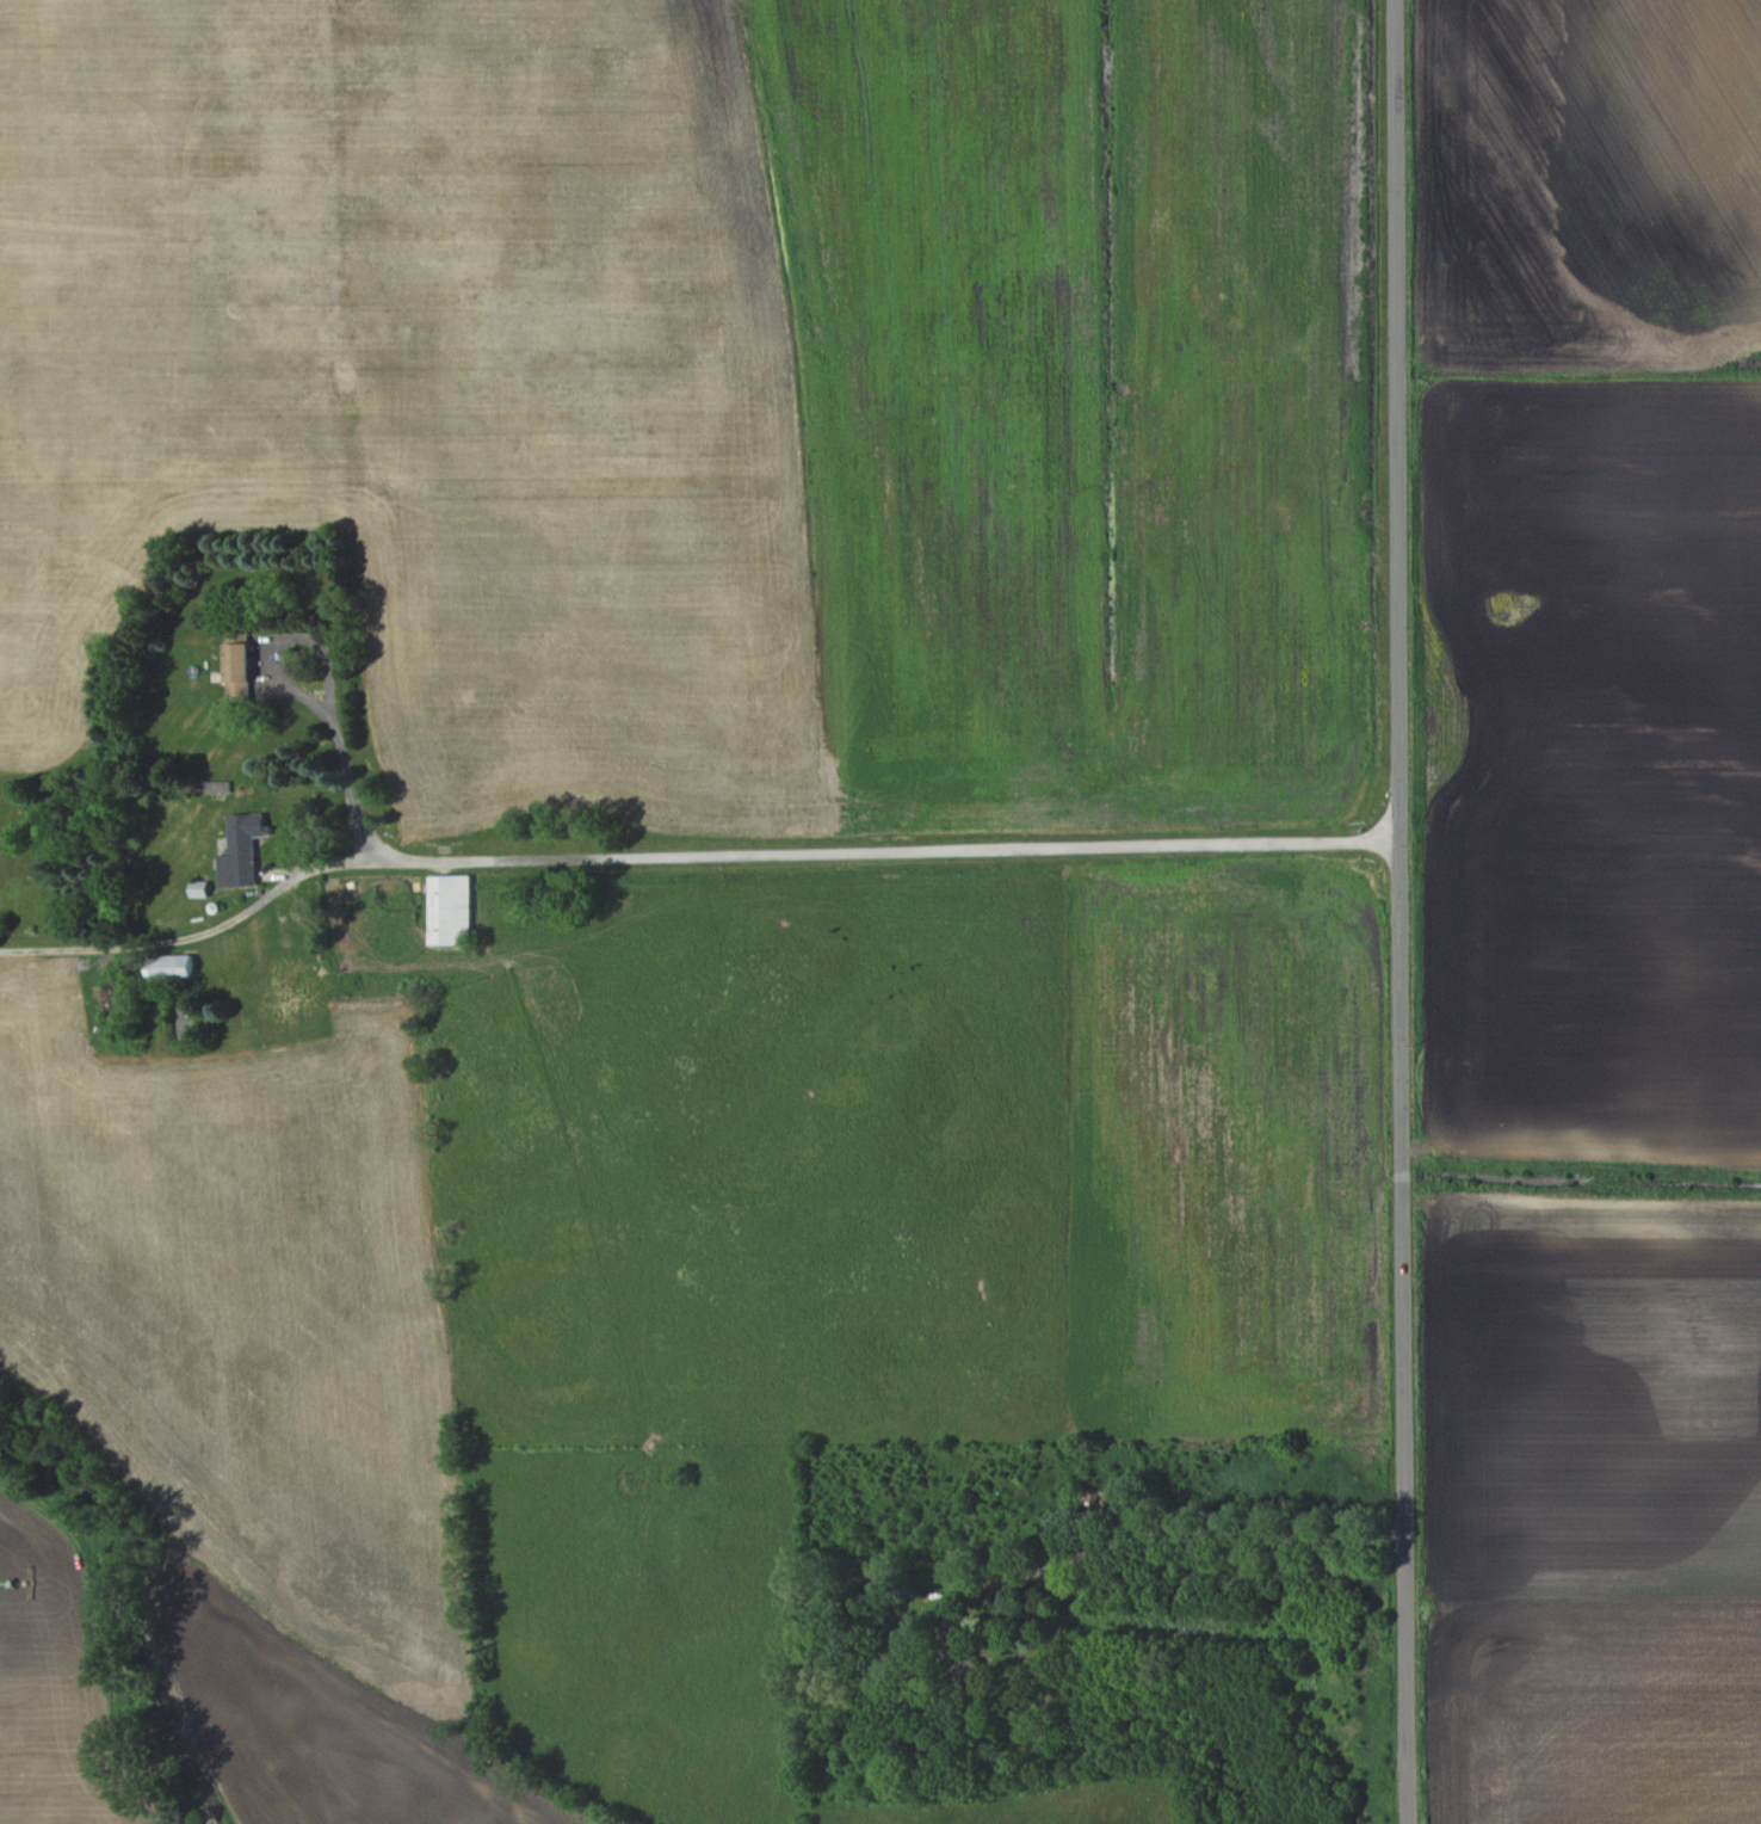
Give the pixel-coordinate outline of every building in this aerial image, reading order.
[(228,697),(252,696),(250,632),(226,633),(228,697)] [(221,886),(258,884),(255,835),(274,834),(273,826),(266,827),(266,812),(229,815),(232,853),(219,854),(221,886)] [(431,874),(432,943),(471,942),(470,874),(431,874)] [(209,880),(193,879),(192,895),(209,896),(209,880)] [(151,954),(152,976),(195,974),(194,953),(151,954)]
